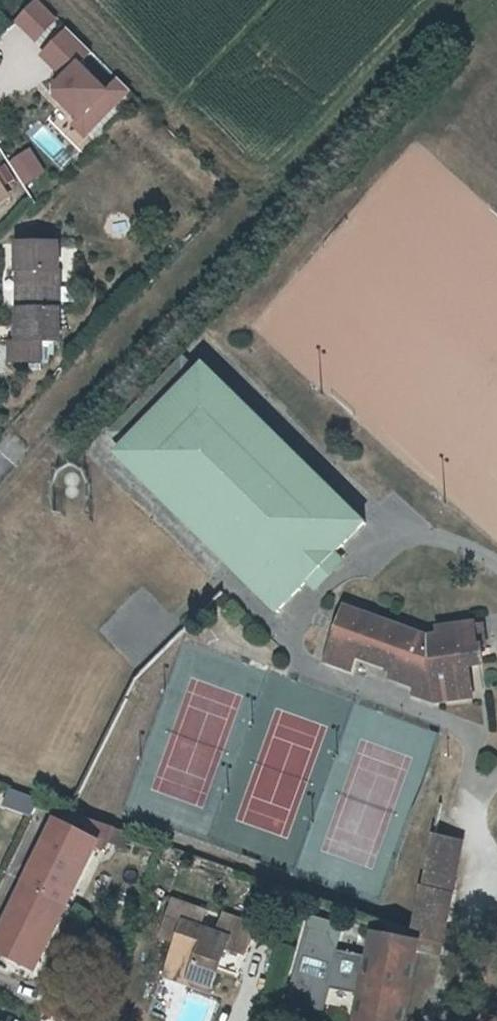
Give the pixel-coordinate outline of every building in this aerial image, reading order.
[(41,1),(20,21),(40,42),(61,21),(41,1)] [(140,92),(70,25),(42,55),(66,78),(47,97),(60,110),(52,118),(85,150),(140,92)] [(19,202),(0,173),(0,214),(19,202)] [(13,348),(13,368),(43,368),(43,348),(63,348),(64,276),(64,249),(21,249),(20,276),(29,276),(29,313),(20,312),(19,348),(13,348)] [(20,276),(20,312),(29,313),(29,276),(20,276)] [(289,615),(317,586),(345,557),(376,525),(214,364),(123,455),(289,615)] [(338,650),(366,658),(397,670),(395,680),(419,688),(417,697),(443,706),(480,701),(477,670),(494,667),(488,616),(447,620),(448,626),(437,633),(424,629),(350,607),(338,650)] [(361,673),(366,658),(338,650),(334,664),(361,673)] [(44,799),(15,788),(8,806),(37,816),(44,799)] [(104,840),(111,825),(85,817),(70,812),(3,948),(36,964),(93,848),(99,850),(104,840)] [(117,828),(111,825),(104,840),(124,846),(129,832),(117,828)] [(418,939),(446,946),(470,841),(442,834),(418,939)] [(185,930),(180,943),(172,965),(190,971),(194,973),(192,978),(216,985),(222,970),(229,951),(247,958),(258,927),(228,916),(221,935),(205,929),(211,914),(177,903),(168,923),(185,930)] [(185,930),(168,923),(164,936),(180,943),(185,930)] [(325,1012),(335,980),(363,986),(358,1010),(368,1012),(366,1020),(419,1020),(446,946),(418,939),(383,933),(378,959),(338,952),(345,937),(336,934),(315,930),(292,1002),(325,1012)] [(229,951),(222,970),(240,977),(247,958),(229,951)] [(190,971),(172,965),(168,976),(214,992),(216,985),(192,978),(194,973),(190,971)]
